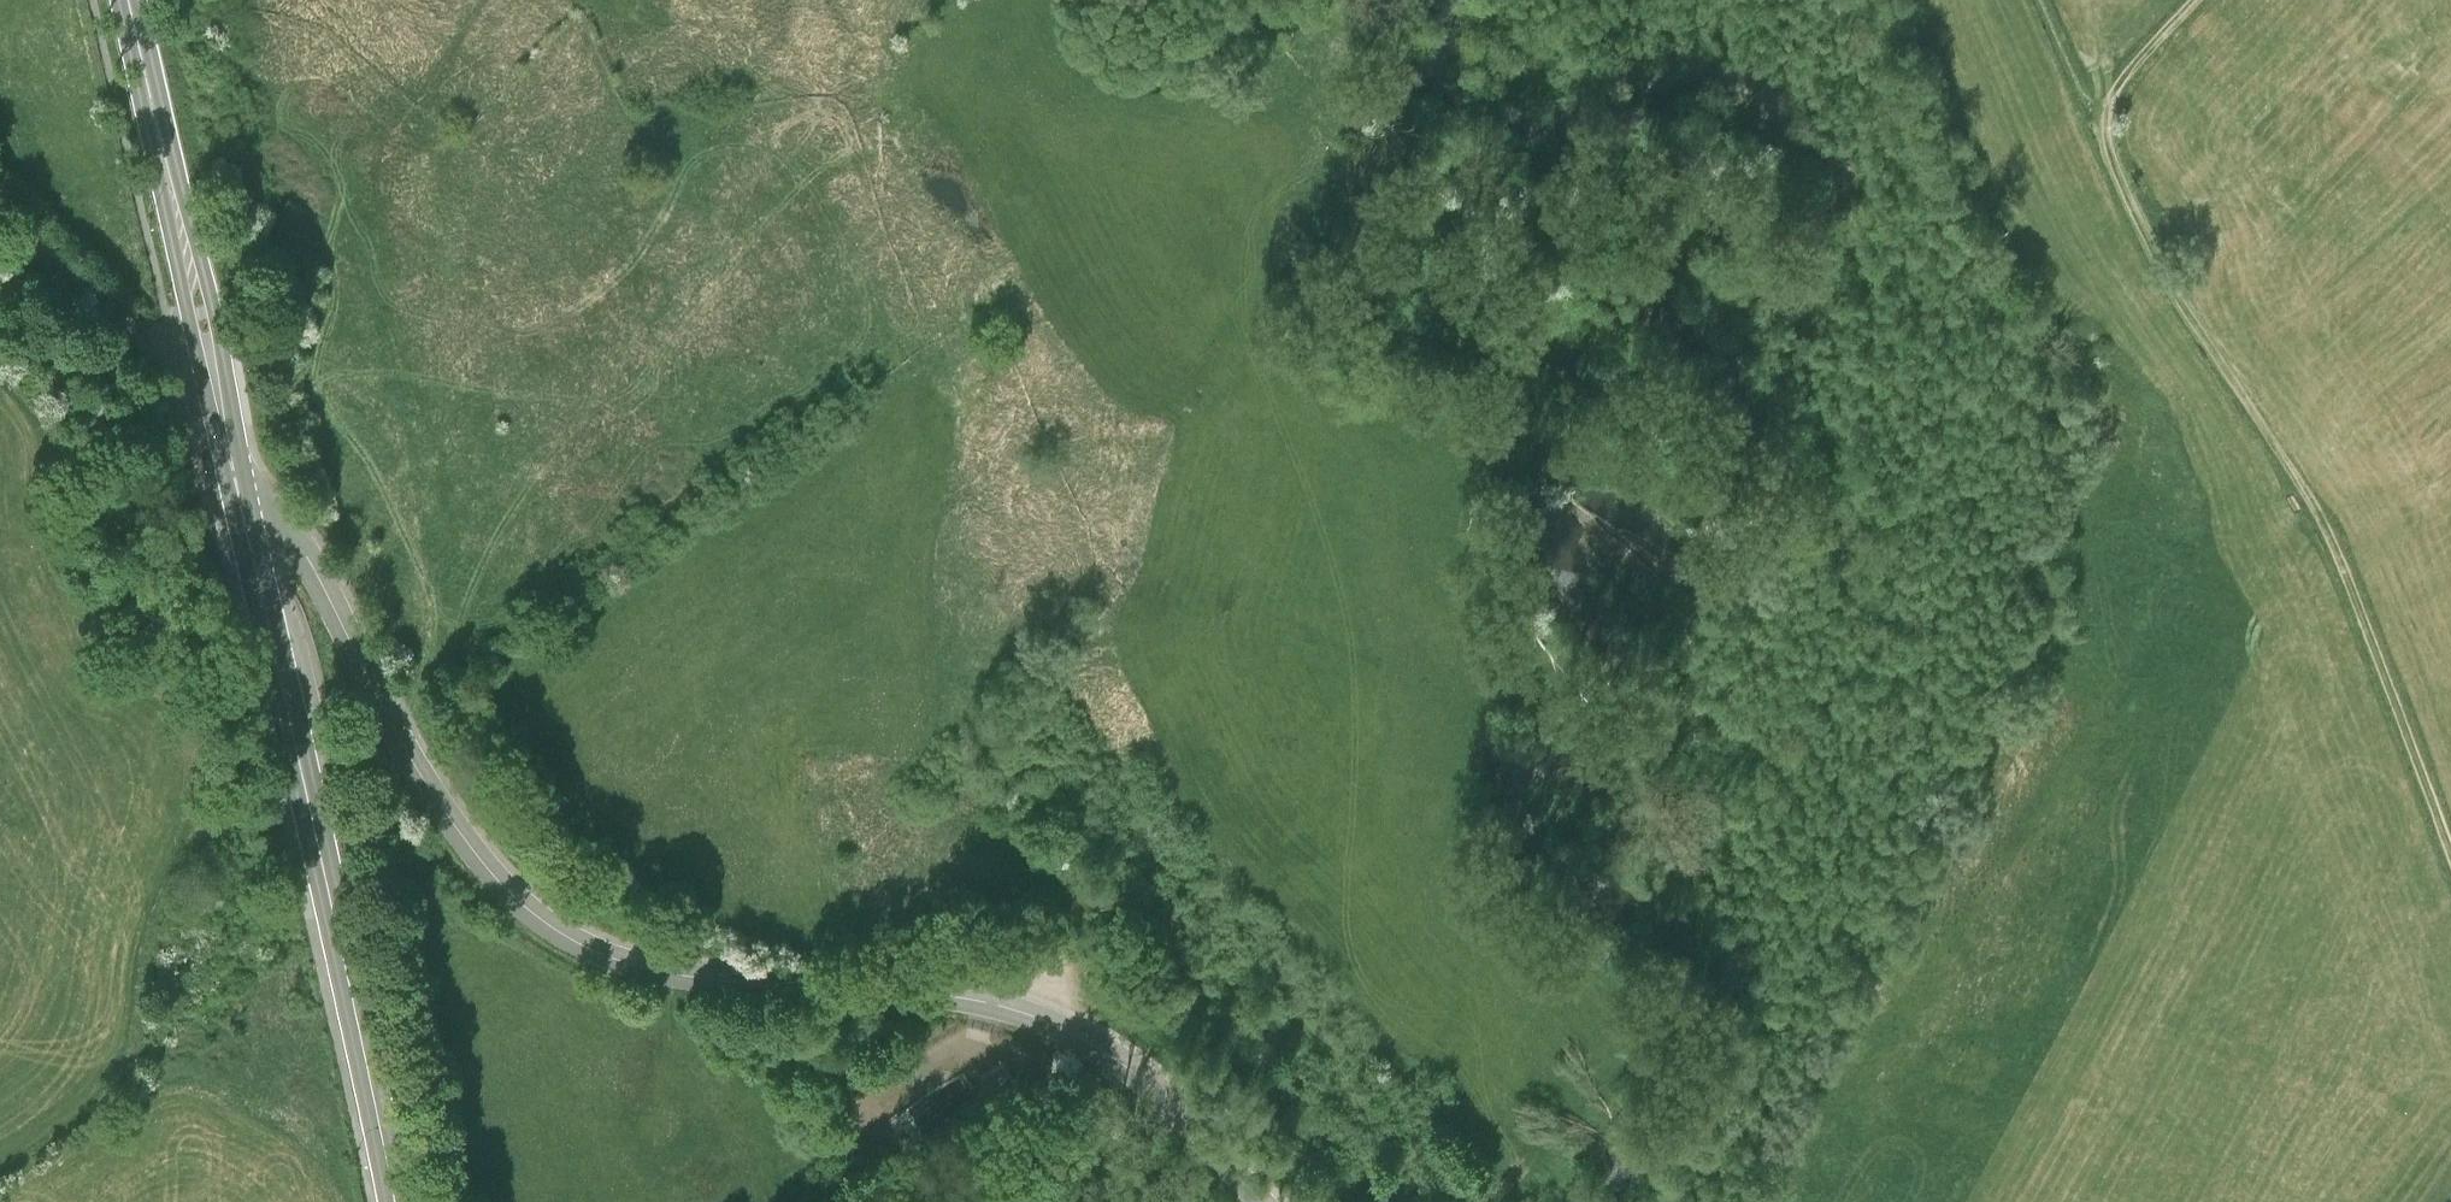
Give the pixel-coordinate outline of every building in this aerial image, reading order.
[(1015,1080),(1003,1060),(980,1074),(992,1095),(1015,1080)] [(966,1070),(915,1098),(928,1122),(979,1095),(966,1070)]
